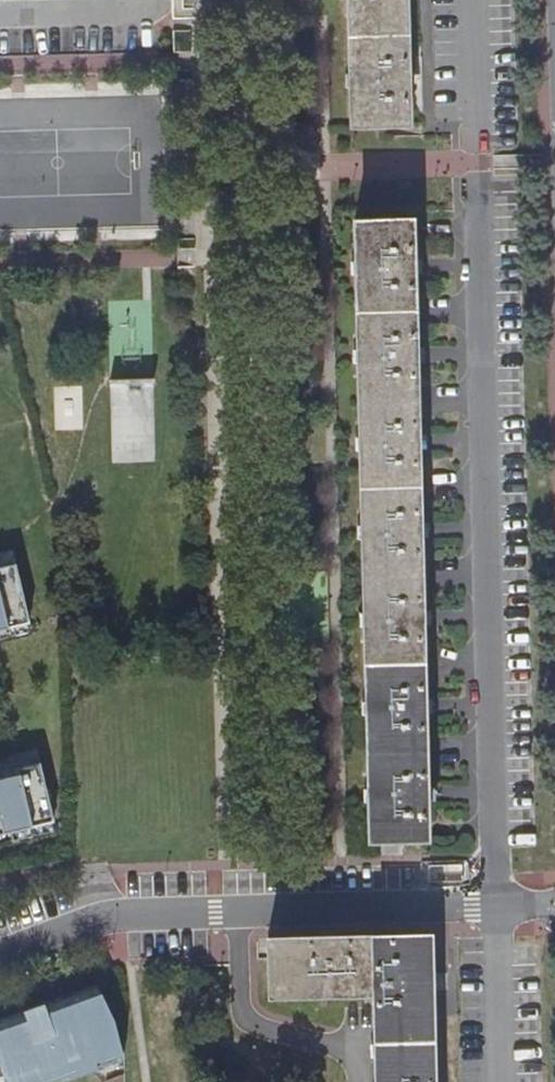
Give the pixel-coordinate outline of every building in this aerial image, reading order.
[(406,123),(404,0),(348,0),(352,125),(406,123)] [(368,824),(422,823),(408,220),(353,221),(368,824)] [(42,624),(27,565),(0,572),(0,635),(42,624)] [(0,777),(0,840),(69,823),(54,763),(0,777)] [(425,940),(305,942),(307,998),(370,997),(372,1081),(428,1081),(425,940)] [(121,1063),(116,1022),(93,989),(0,1024),(0,1068),(6,1081),(70,1081),(121,1063)]
